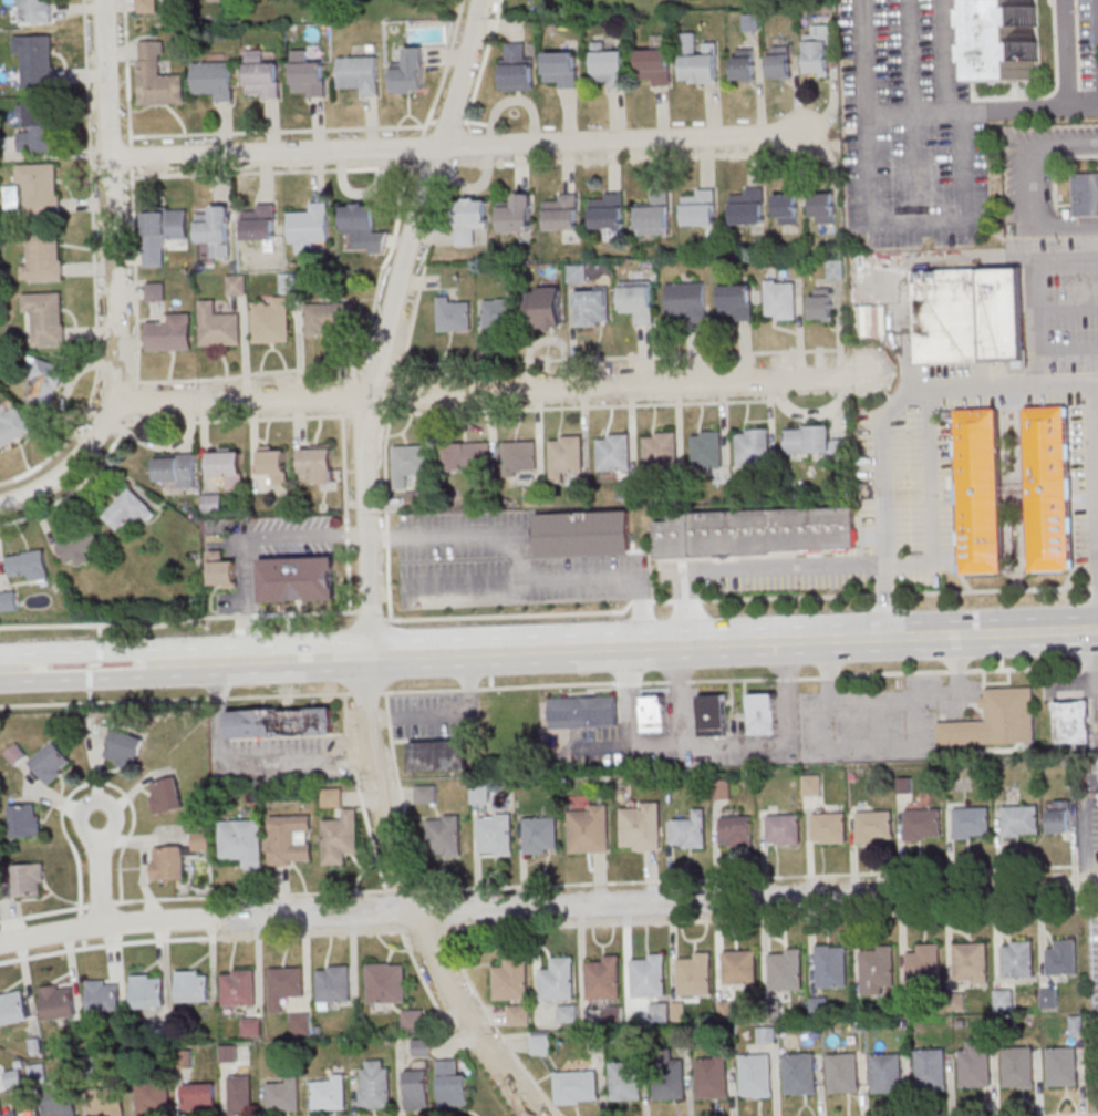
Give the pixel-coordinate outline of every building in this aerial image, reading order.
[(22,22),(51,21),(51,0),(22,0),(22,22)] [(159,0),(139,0),(139,13),(159,13),(159,0)] [(988,79),(1036,79),(1035,0),(987,0),(988,79)] [(758,13),(743,13),(743,31),(758,31),(758,13)] [(807,75),(831,75),(831,24),(807,24),(807,75)] [(717,83),(717,43),(698,43),(699,33),(683,33),(682,82),(717,83)] [(54,87),(54,36),(16,36),(15,56),(24,56),(24,86),(54,87)] [(139,105),(185,104),(185,73),(164,74),(163,40),(138,40),(139,105)] [(603,87),(626,87),(626,52),(604,52),(604,41),(593,41),(593,80),(603,80),(603,87)] [(534,90),(534,54),(525,54),(525,43),(503,43),(503,90),(534,90)] [(768,46),(768,78),(791,78),(791,46),(768,46)] [(392,92),(425,92),(425,47),(404,47),(404,60),(392,60),(392,92)] [(733,80),(754,80),(754,48),(733,48),(733,80)] [(638,49),(638,74),(649,74),(649,85),(669,85),(669,49),(638,49)] [(280,97),(280,61),(268,61),(268,50),(247,50),(247,97),(280,97)] [(326,61),(313,61),(313,50),(293,50),(293,96),(326,96),(326,61)] [(546,52),(546,87),(577,87),(577,52),(546,52)] [(339,56),(339,86),(360,86),(360,95),(379,95),(379,56),(339,56)] [(233,61),(194,61),(194,97),(233,97),(233,61)] [(18,151),(58,152),(59,100),(19,100),(18,151)] [(18,163),(18,187),(28,187),(28,216),(60,216),(60,163),(18,163)] [(1097,216),(1097,172),(1073,172),(1073,216),(1097,216)] [(763,188),(732,188),(732,224),(763,224),(763,188)] [(715,189),(684,189),(684,225),(715,225),(715,189)] [(669,234),(669,190),(650,190),(650,204),(639,204),(639,234),(669,234)] [(812,223),(834,223),(834,192),(812,192),(812,223)] [(624,229),(623,193),(599,193),(599,196),(592,196),(592,229),(624,229)] [(532,194),(511,194),(511,205),(500,205),(500,232),(532,232),(532,194)] [(578,194),(546,194),(546,230),(578,230),(578,194)] [(797,194),(775,194),(775,223),(797,223),(797,194)] [(456,244),(478,244),(478,232),(487,232),(487,197),(456,197),(456,244)] [(330,241),(330,201),(309,202),(309,212),(293,212),(293,253),(316,253),(316,241),(330,241)] [(375,203),(343,202),(343,238),(354,238),(354,252),(387,252),(387,231),(375,231),(375,203)] [(277,240),(277,204),(244,204),(244,240),(277,240)] [(187,206),(144,207),(144,266),(165,266),(165,239),(188,239),(187,206)] [(231,257),(231,206),(198,206),(198,245),(210,245),(210,257),(231,257)] [(61,228),(22,228),(23,280),(62,280),(61,228)] [(585,264),(568,264),(568,282),(585,282),(585,264)] [(916,363),(1011,361),(1011,370),(1024,370),(1022,268),(914,270),(916,363)] [(281,291),(298,291),(298,272),(281,273),(281,291)] [(245,295),(245,275),(228,275),(228,295),(245,295)] [(795,280),(765,280),(765,319),(795,319),(795,280)] [(653,281),(621,281),(621,312),(633,312),(633,323),(653,323),(653,281)] [(164,300),(164,282),(146,282),(146,300),(164,300)] [(667,283),(667,313),(680,313),(681,321),(705,321),(705,282),(667,283)] [(752,320),(752,285),(720,285),(720,320),(752,320)] [(561,328),(561,287),(530,287),(530,328),(561,328)] [(832,319),(832,288),(810,288),(811,320),(832,319)] [(608,289),(575,289),(575,325),(608,325),(608,289)] [(23,292),(23,313),(34,313),(34,345),(65,344),(64,292),(23,292)] [(289,342),(289,296),(252,296),(252,342),(289,342)] [(438,331),(470,331),(470,297),(438,297),(438,331)] [(215,299),(200,299),(200,345),(241,345),(241,312),(215,312),(215,299)] [(484,299),(484,329),(516,329),(516,299),(484,299)] [(354,332),(355,303),(306,302),(306,331),(354,332)] [(191,351),(191,313),(159,313),(159,322),(147,322),(147,351),(191,351)] [(58,401),(65,368),(38,362),(31,395),(58,401)] [(1025,406),(1070,405),(1070,416),(1067,416),(1068,442),(1071,442),(1071,458),(1068,458),(1068,477),(1071,477),(1073,497),(1068,497),(1069,517),(1073,517),(1074,529),(1069,529),(1070,568),(1032,570),(1025,406)] [(955,409),(997,406),(1003,571),(962,572),(959,572),(957,564),(961,562),(961,545),(957,545),(956,530),(960,530),(959,503),(955,503),(955,483),(957,483),(955,409)] [(32,433),(19,407),(0,416),(0,448),(32,433)] [(825,453),(825,463),(845,463),(845,437),(832,437),(832,425),(785,425),(785,453),(825,453)] [(769,428),(736,428),(736,464),(769,464),(769,428)] [(691,467),(721,467),(721,430),(691,430),(691,467)] [(676,432),(644,432),(644,466),(676,466),(676,432)] [(629,470),(629,433),(597,433),(597,470),(629,470)] [(582,471),(582,435),(550,435),(550,483),(561,483),(561,471),(582,471)] [(536,475),(536,441),(504,441),(504,475),(536,475)] [(440,442),(440,470),(490,470),(490,442),(440,442)] [(333,444),(301,444),(301,483),(333,483),(333,444)] [(393,444),(393,489),(405,489),(405,475),(429,475),(429,444),(393,444)] [(259,446),(259,473),(272,473),(272,484),(287,484),(287,446),(259,446)] [(225,491),(242,491),(242,448),(209,448),(209,477),(225,477),(225,491)] [(194,486),(194,454),(155,453),(155,486),(194,486)] [(102,515),(119,532),(138,513),(146,521),(156,512),(130,486),(102,515)] [(204,495),(204,511),(221,511),(221,495),(204,495)] [(669,512),(669,521),(655,522),(656,556),(855,551),(854,507),(669,512)] [(536,512),(537,557),(631,555),(630,511),(536,512)] [(102,555),(97,530),(58,537),(62,562),(102,555)] [(7,555),(10,576),(23,575),(24,582),(49,578),(44,549),(7,555)] [(223,551),(210,551),(209,587),(237,587),(237,560),(223,560),(223,551)] [(259,557),(260,602),(335,601),(335,557),(259,557)] [(18,610),(16,590),(0,592),(3,612),(18,610)] [(1035,744),(1034,687),(983,688),(983,721),(938,721),(938,745),(1035,744)] [(700,737),(727,737),(727,694),(700,694),(700,737)] [(750,735),(777,735),(777,694),(750,694),(750,735)] [(642,696),(642,731),(665,731),(665,696),(642,696)] [(616,697),(550,697),(550,727),(616,727),(616,697)] [(1089,743),(1088,700),(1081,700),(1081,701),(1054,702),(1055,744),(1089,743)] [(332,707),(226,710),(227,738),(333,735),(332,707)] [(107,743),(102,759),(134,769),(143,737),(99,724),(95,739),(107,743)] [(72,764),(53,741),(28,761),(47,784),(72,764)] [(409,741),(409,770),(468,770),(468,741),(409,741)] [(822,796),(822,775),(803,775),(803,796),(822,796)] [(154,814),(183,808),(176,776),(147,782),(154,814)] [(415,784),(415,803),(437,803),(437,784),(415,784)] [(1073,832),(1073,799),(1049,799),(1049,832),(1073,832)] [(620,801),(620,850),(660,850),(660,801),(620,801)] [(9,805),(12,838),(41,835),(38,802),(9,805)] [(569,803),(569,852),(609,852),(608,803),(569,803)] [(1003,805),(1003,836),(1039,836),(1039,805),(1003,805)] [(990,807),(954,807),(954,838),(990,838),(990,807)] [(323,864),(346,864),(346,852),(357,852),(357,808),(345,808),(345,819),(323,819),(323,864)] [(693,819),(672,819),(672,848),(705,848),(705,808),(693,808),(693,819)] [(941,809),(905,809),(905,840),(941,840),(941,809)] [(856,842),(893,842),(893,810),(856,810),(856,842)] [(813,843),(846,843),(846,812),(813,812),(813,843)] [(512,855),(512,813),(478,813),(478,855),(512,855)] [(269,814),(269,865),(310,865),(310,814),(269,814)] [(767,844),(801,844),(801,814),(767,814),(767,844)] [(460,815),(427,815),(427,857),(460,857),(460,815)] [(720,815),(720,846),(752,846),(752,815),(720,815)] [(525,853),(557,853),(557,817),(525,817),(525,853)] [(261,819),(219,819),(219,857),(241,857),(241,869),(262,869),(261,819)] [(209,830),(192,830),(192,850),(209,850),(209,830)] [(183,879),(183,846),(151,846),(151,879),(183,879)] [(13,864),(14,895),(44,895),(43,863),(13,864)] [(1047,949),(1047,974),(1077,974),(1077,940),(1055,940),(1055,949),(1047,949)] [(1002,941),(1002,977),(1034,977),(1034,941),(1002,941)] [(988,982),(988,942),(955,942),(955,982),(988,982)] [(941,943),(918,944),(918,954),(907,954),(907,984),(941,984),(941,943)] [(847,946),(816,946),(816,987),(847,987),(847,946)] [(861,994),(895,994),(895,946),(861,946),(861,994)] [(803,949),(769,949),(769,989),(803,989),(803,949)] [(723,950),(723,984),(757,983),(757,950),(723,950)] [(677,952),(677,989),(711,989),(711,952),(677,952)] [(665,954),(632,954),(632,996),(665,996),(665,954)] [(586,999),(619,999),(619,955),(586,955),(586,999)] [(574,956),(552,956),(552,968),(540,968),(540,1000),(574,1000),(574,956)] [(527,999),(527,958),(504,958),(504,967),(493,967),(493,999),(527,999)] [(367,963),(367,1003),(405,1003),(405,963),(367,963)] [(349,965),(317,965),(317,1002),(349,1002),(349,965)] [(270,967),(270,1012),(281,1012),(281,1000),(303,1000),(303,967),(270,967)] [(254,1006),(254,969),(222,969),(222,1006),(254,1006)] [(208,970),(176,970),(176,1002),(208,1002),(208,970)] [(131,1008),(163,1008),(163,975),(131,975),(131,1008)] [(86,980),(86,1011),(118,1011),(118,980),(86,980)] [(75,1016),(71,982),(39,987),(43,1020),(75,1016)] [(28,1019),(22,989),(0,994),(0,1026),(28,1019)] [(1013,1010),(1013,989),(994,989),(994,1010),(1013,1010)] [(1042,989),(1042,1006),(1057,1006),(1057,989),(1042,989)] [(651,1021),(670,1021),(670,1003),(651,1003),(651,1021)] [(529,1004),(507,1004),(507,1025),(529,1025),(529,1004)] [(558,1021),(577,1021),(577,1005),(558,1005),(558,1021)] [(422,1009),(402,1009),(402,1028),(422,1028),(422,1009)] [(310,1034),(310,1012),(291,1012),(291,1034),(310,1034)] [(261,1036),(261,1017),(242,1017),(242,1036),(261,1036)] [(775,1028),(759,1028),(759,1042),(775,1042),(775,1028)] [(551,1053),(551,1031),(531,1031),(531,1053),(551,1053)] [(431,1038),(413,1038),(413,1055),(431,1055),(431,1038)] [(990,1040),(961,1041),(961,1087),(990,1087),(990,1040)] [(1033,1088),(1033,1046),(1003,1046),(1003,1088),(1033,1088)] [(1047,1085),(1076,1085),(1076,1047),(1047,1047),(1047,1085)] [(916,1090),(946,1090),(946,1049),(916,1049),(916,1090)] [(685,1099),(685,1059),(672,1059),(672,1050),(654,1050),(654,1099),(685,1099)] [(816,1053),(784,1053),(784,1094),(816,1094),(816,1053)] [(858,1053),(828,1053),(828,1092),(858,1092),(858,1053)] [(771,1097),(771,1054),(740,1054),(740,1097),(771,1097)] [(902,1054),(872,1054),(872,1092),(902,1092),(902,1054)] [(697,1098),(727,1098),(727,1056),(697,1056),(697,1098)] [(469,1072),(458,1072),(458,1059),(438,1059),(438,1106),(469,1106),(469,1072)] [(390,1108),(390,1060),(360,1060),(360,1108),(390,1108)] [(611,1099),(641,1099),(641,1061),(611,1061),(611,1099)] [(45,1081),(45,1064),(29,1064),(29,1081),(45,1081)] [(7,1088),(23,1085),(21,1069),(4,1071),(7,1088)] [(405,1110),(428,1110),(428,1069),(405,1069),(405,1110)] [(555,1071),(555,1104),(587,1104),(587,1094),(597,1094),(597,1071),(555,1071)] [(229,1114),(252,1114),(252,1075),(229,1075),(229,1114)] [(313,1075),(313,1109),(345,1109),(345,1075),(313,1075)] [(299,1111),(299,1077),(267,1077),(267,1111),(299,1111)] [(137,1115),(169,1115),(169,1081),(137,1081),(137,1115)] [(215,1083),(181,1083),(181,1110),(215,1110),(215,1083)] [(122,1088),(90,1088),(90,1115),(122,1115),(122,1088)] [(75,1089),(43,1089),(43,1115),(75,1115),(75,1089)]
